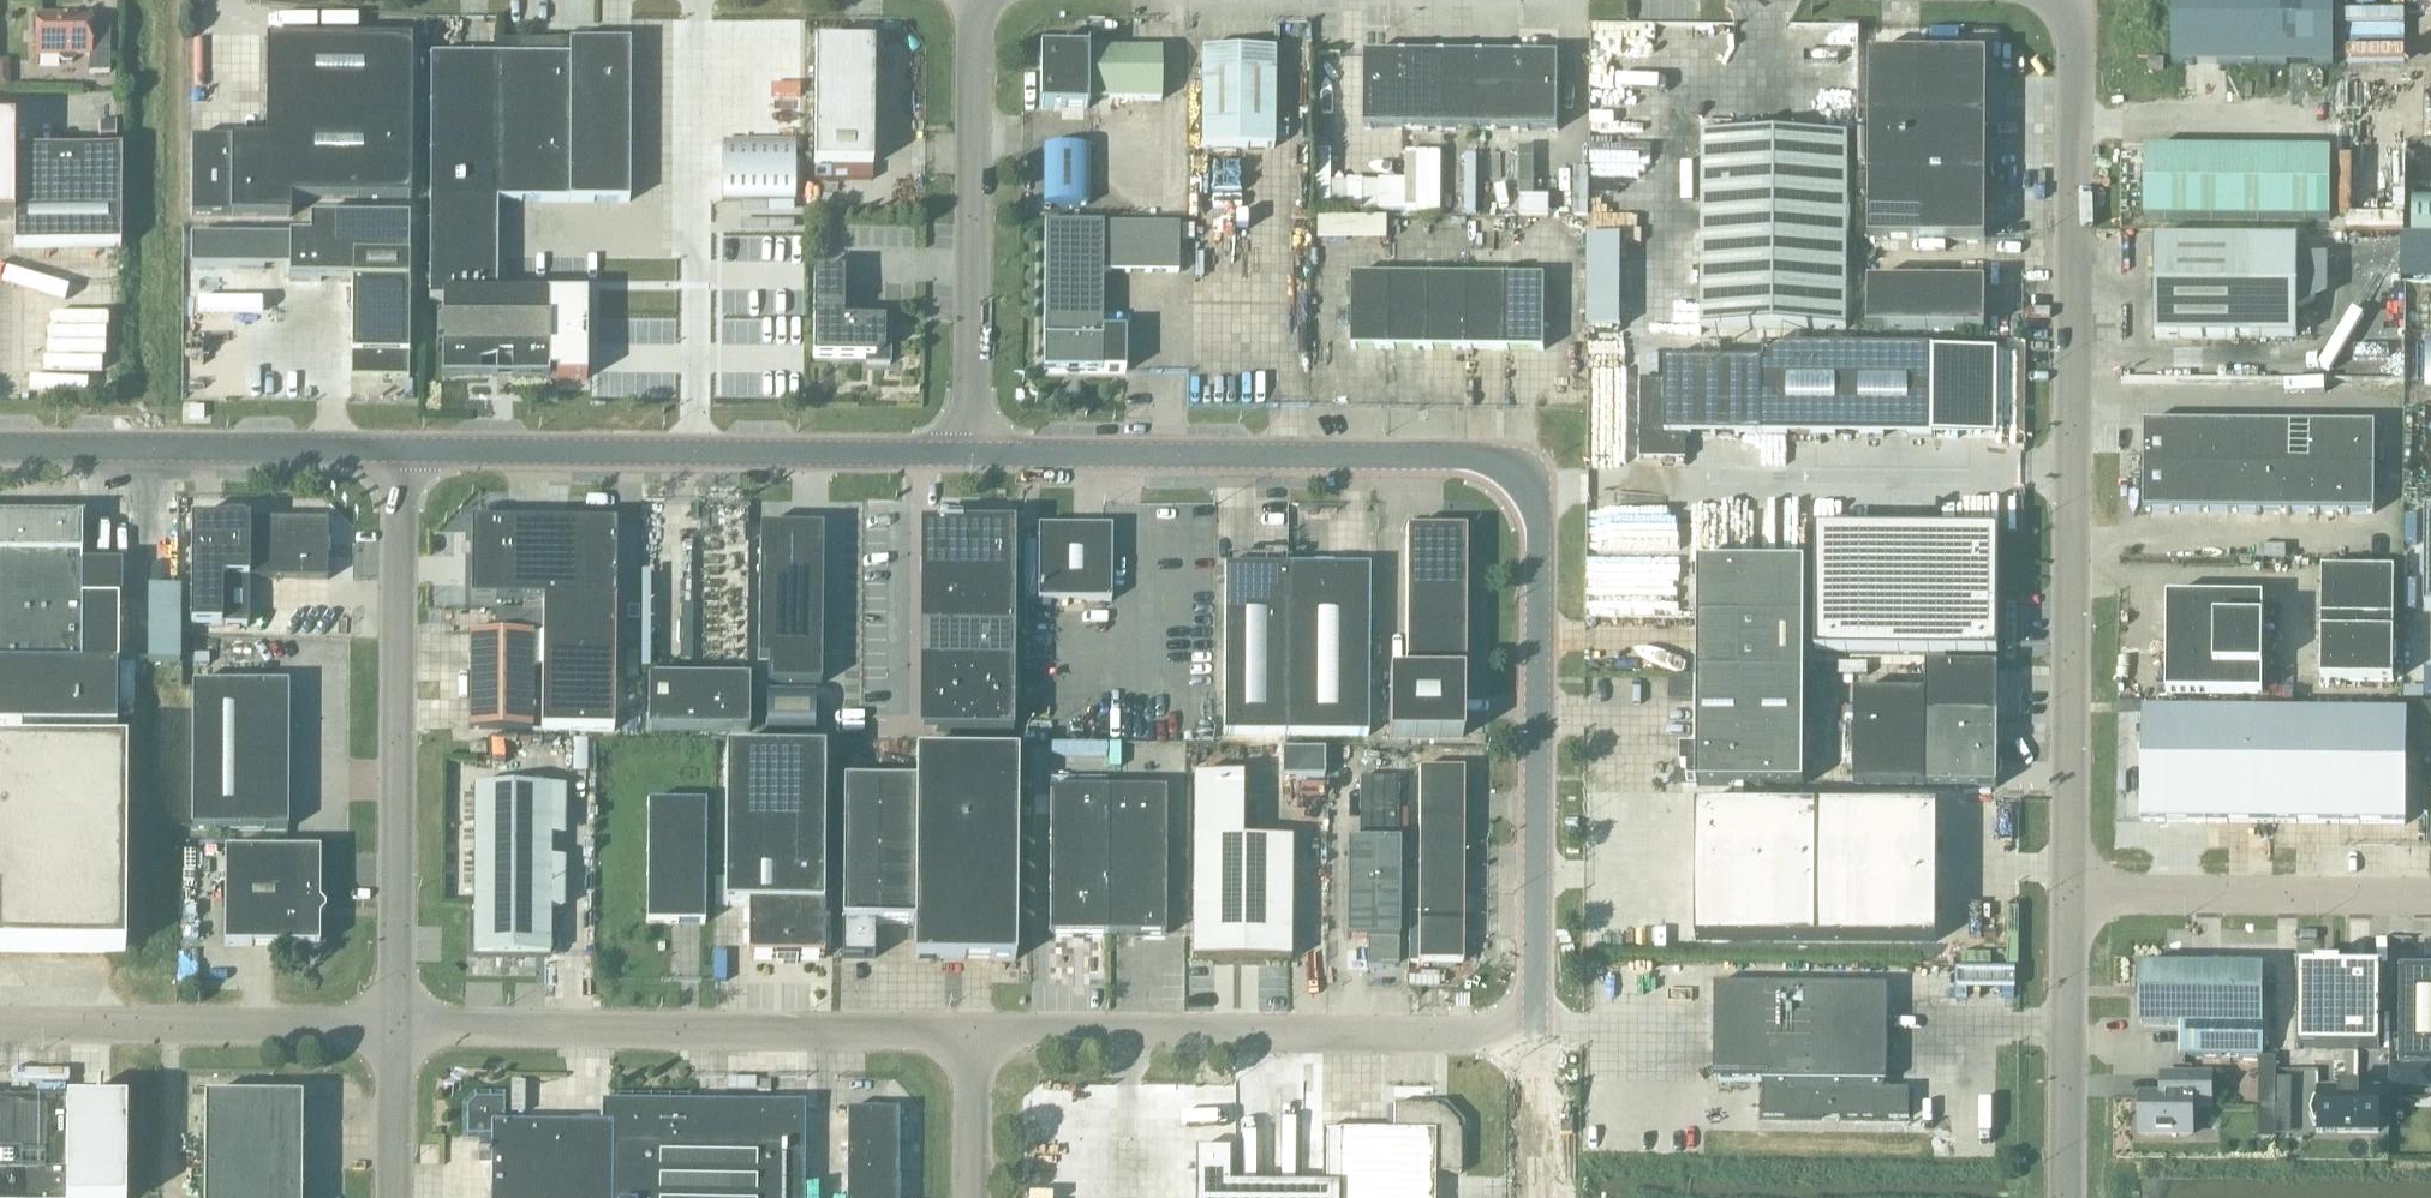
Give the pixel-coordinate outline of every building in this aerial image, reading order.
[(2171,64),(2333,65),(2333,0),(2172,0),(2171,64)] [(2346,62),(2430,62),(2430,15),(2346,15),(2346,62)] [(90,17),(36,17),(36,55),(59,55),(59,60),(62,63),(71,63),(74,60),(74,56),(88,56),(88,73),(109,73),(109,45),(90,45),(90,17)] [(191,216),(290,216),(290,198),(409,198),(411,41),(266,40),(265,140),(191,140),(191,216)] [(495,57),(430,57),(429,210),(486,210),(486,201),(629,202),(629,43),(495,42),(495,57)] [(815,44),(814,165),(872,165),(873,45),(815,44)] [(643,48),(643,76),(656,76),(656,48),(643,48)] [(1087,108),(1087,100),(1087,51),(1039,51),(1039,108),(1087,108)] [(1087,51),(1087,100),(1161,100),(1161,51),(1087,51)] [(1274,52),(1201,51),(1201,148),(1273,148),(1274,52)] [(1927,116),(1928,54),(1869,54),(1868,116),(1927,116)] [(1928,54),(1927,116),(1986,116),(1986,54),(1928,54)] [(1441,130),(1442,55),(1364,55),(1363,129),(1441,130)] [(1442,55),(1441,130),(1480,130),(1480,56),(1442,55)] [(1480,56),(1480,130),(1518,130),(1519,56),(1480,56)] [(1519,56),(1518,130),(1558,131),(1558,56),(1519,56)] [(2163,59),(2148,59),(2147,70),(2163,70),(2163,59)] [(2364,103),(2341,103),(2339,160),(2353,160),(2354,146),(2363,147),(2364,103)] [(1868,116),(1868,178),(1927,178),(1986,178),(1986,116),(1927,116),(1868,116)] [(14,151),(14,122),(0,122),(0,220),(13,220),(13,248),(120,248),(120,151),(14,151)] [(1847,135),(1702,134),(1701,328),(1846,329),(1847,135)] [(794,142),(722,142),(722,200),(794,200),(794,142)] [(1087,147),(1043,147),(1043,205),(1086,205),(1087,147)] [(1433,177),(1359,175),(1358,207),(1446,209),(1448,148),(1434,148),(1433,177)] [(2191,220),(2191,152),(2145,152),(2144,220),(2191,220)] [(2191,152),(2191,220),(2237,220),(2237,153),(2191,152)] [(2283,153),(2237,153),(2237,220),(2283,221),(2283,153)] [(2283,153),(2283,221),(2329,221),(2330,153),(2283,153)] [(1927,178),(1868,178),(1868,240),(1926,240),(1927,178)] [(1986,178),(1927,178),(1926,240),(1985,241),(1986,178)] [(2411,234),(2430,234),(2430,198),(2410,198),(2411,234)] [(486,210),(429,210),(428,300),(442,300),(442,323),(437,323),(437,321),(436,321),(435,351),(437,351),(437,349),(442,349),(442,363),(442,380),(480,380),(477,367),(481,366),(483,374),(492,374),(492,377),(493,377),(493,363),(496,362),(496,359),(511,359),(511,373),(511,380),(548,380),(549,373),(556,373),(556,379),(586,379),(586,296),(549,295),(485,295),(486,210)] [(288,238),(288,282),(350,282),(350,378),(408,378),(409,257),(408,257),(408,221),(309,220),(308,238),(288,238)] [(1124,373),(1125,332),(1101,332),(1102,273),(1178,273),(1178,225),(1044,224),(1043,373),(1124,373)] [(190,268),(288,269),(288,238),(190,237),(190,268)] [(2299,241),(2250,240),(2154,240),(2153,336),(2299,337),(2299,241)] [(720,277),(745,277),(746,246),(721,245),(720,277)] [(798,274),(798,258),(794,258),(794,247),(748,246),(747,273),(798,274)] [(717,249),(684,248),(682,275),(715,277),(717,249)] [(243,377),(244,269),(190,268),(186,268),(185,377),(243,377)] [(864,357),(864,364),(890,364),(891,330),(884,330),(884,321),(842,320),(842,275),(813,275),(812,357),(864,357)] [(1390,313),(1391,277),(1352,277),(1351,349),(1390,349),(1390,313)] [(1391,277),(1390,313),(1390,349),(1428,349),(1429,277),(1391,277)] [(1429,277),(1428,349),(1467,350),(1467,277),(1429,277)] [(1505,278),(1467,277),(1467,350),(1505,350),(1505,278)] [(35,278),(34,375),(70,375),(70,383),(131,383),(132,289),(113,289),(86,289),(86,291),(65,291),(65,278),(35,278)] [(1505,278),(1505,350),(1543,350),(1544,278),(1505,278)] [(1868,282),(1867,329),(1985,330),(1985,283),(1868,282)] [(1640,459),(1685,459),(1685,435),(1762,436),(1932,437),(1933,348),(1763,347),(1763,362),(1664,361),(1664,380),(1640,380),(1640,459)] [(1596,405),(1597,382),(1559,381),(1559,404),(1596,405)] [(203,406),(188,406),(188,418),(203,418),(203,406)] [(2143,424),(2143,468),(2172,468),(2172,424),(2143,424)] [(2172,424),(2172,468),(2201,468),(2201,425),(2172,424)] [(2230,425),(2201,425),(2201,468),(2230,468),(2230,425)] [(2230,425),(2230,468),(2259,469),(2259,425),(2230,425)] [(2288,425),(2259,425),(2259,469),(2287,469),(2288,425)] [(2316,425),(2288,425),(2287,469),(2316,469),(2316,425)] [(2345,425),(2316,425),(2316,469),(2345,469),(2345,425)] [(2345,425),(2345,469),(2374,469),(2374,426),(2345,425)] [(2172,468),(2143,468),(2143,511),(2172,512),(2172,468)] [(2172,468),(2172,512),(2201,512),(2201,468),(2172,468)] [(2201,468),(2201,512),(2230,512),(2230,468),(2201,468)] [(2259,469),(2230,468),(2230,512),(2258,512),(2259,469)] [(2259,469),(2258,512),(2287,512),(2287,469),(2259,469)] [(2316,469),(2287,469),(2287,512),(2316,513),(2316,469)] [(2316,469),(2316,513),(2345,513),(2345,469),(2316,469)] [(2374,469),(2345,469),(2345,513),(2374,513),(2374,469)] [(248,626),(249,579),(327,580),(327,557),(329,557),(329,543),(327,543),(327,521),(244,520),(244,518),(226,518),(226,520),(190,520),(189,626),(248,626)] [(116,726),(116,663),(117,565),(81,565),(81,555),(76,555),(76,519),(0,519),(0,725),(116,726)] [(542,601),(543,523),(471,522),(470,600),(542,601)] [(543,523),(542,601),(541,731),(613,732),(616,524),(543,523)] [(923,560),(1013,561),(1014,524),(1011,524),(1011,526),(961,526),(961,524),(936,524),(936,526),(923,526),(923,560)] [(1036,601),(1111,601),(1111,527),(1037,527),(1036,601)] [(761,528),(759,528),(757,660),(767,660),(767,684),(821,685),(821,682),(816,682),(818,540),(789,540),(789,530),(761,530),(761,528)] [(1816,529),(1814,653),(1997,655),(1998,531),(1816,529)] [(1388,737),(1462,738),(1462,675),(1464,675),(1465,530),(1406,530),(1405,673),(1388,673),(1388,737)] [(923,595),(1013,595),(1013,561),(923,560),(923,595)] [(1697,620),(1805,620),(1805,565),(1698,564),(1697,620)] [(1284,735),(1285,567),(1224,567),(1223,735),(1284,735)] [(1368,568),(1285,567),(1284,735),(1367,736),(1368,568)] [(2321,569),(2321,632),(2393,633),(2394,570),(2321,569)] [(923,629),(1013,630),(1013,595),(923,595),(923,629)] [(2262,694),(2263,598),(2166,597),(2165,693),(2262,694)] [(1697,620),(1697,675),(1804,675),(1805,620),(1697,620)] [(923,664),(1013,664),(1013,630),(923,629),(923,664)] [(469,632),(469,729),(532,729),(533,633),(469,632)] [(2393,633),(2321,632),(2320,680),(2393,681),(2393,633)] [(923,698),(1013,698),(1013,664),(923,664),(923,698)] [(1853,786),(1997,787),(1997,778),(2001,775),(2001,769),(1997,767),(1997,667),(1997,666),(1925,666),(1925,694),(1854,693),(1853,786)] [(1804,675),(1697,675),(1696,753),(1682,753),(1682,785),(1724,785),(1743,786),(1803,786),(1804,675)] [(647,731),(748,732),(749,679),(647,678),(647,731)] [(191,829),(287,829),(288,685),(192,685),(191,829)] [(766,692),(766,731),(814,731),(814,692),(766,692)] [(922,732),(936,732),(1013,733),(1013,698),(923,698),(922,732)] [(2207,823),(2208,712),(2141,711),(2140,822),(2207,823)] [(2208,712),(2207,823),(2273,823),(2274,713),(2208,712)] [(2340,713),(2274,713),(2273,823),(2339,824),(2340,713)] [(2340,713),(2339,824),(2405,824),(2407,714),(2340,713)] [(486,744),(470,744),(470,755),(486,755),(486,744)] [(0,745),(0,952),(124,953),(126,746),(0,745)] [(822,907),(823,752),(725,752),(724,907),(748,907),(748,915),(747,915),(747,958),(775,958),(775,963),(796,963),(796,958),(823,958),(823,907),(822,907)] [(1015,960),(1018,754),(915,752),(915,781),(843,780),(841,958),(874,958),(874,925),(913,925),(913,959),(1015,960)] [(1418,769),(1418,842),(1463,842),(1463,769),(1418,769)] [(1193,775),(1193,839),(1192,960),(1289,961),(1290,840),(1242,840),(1243,776),(1193,775)] [(1358,842),(1346,842),(1345,940),(1367,939),(1367,963),(1398,963),(1398,946),(1396,946),(1396,940),(1398,940),(1399,843),(1395,843),(1395,779),(1358,779),(1358,842)] [(474,811),(474,904),(473,956),(549,956),(550,811),(550,788),(550,787),(474,787),(474,788),(474,811)] [(1106,936),(1107,791),(1049,791),(1048,936),(1106,936)] [(1107,791),(1106,936),(1164,936),(1165,791),(1107,791)] [(646,923),(704,924),(705,803),(647,803),(646,923)] [(1696,807),(1695,940),(1936,942),(1937,808),(1733,807),(1733,820),(1697,820),(1698,807),(1696,807)] [(1463,842),(1418,842),(1418,866),(1462,866),(1463,842)] [(319,942),(319,852),(224,851),(224,946),(314,946),(319,942)] [(1418,866),(1418,890),(1462,890),(1462,866),(1418,866)] [(1418,890),(1417,914),(1462,914),(1462,890),(1418,890)] [(1462,914),(1417,914),(1417,963),(1462,963),(1462,914)] [(2262,1026),(2262,967),(2140,966),(2139,1026),(2180,1026),(2180,1056),(2263,1057),(2263,1026),(2262,1026)] [(2298,969),(2297,1049),(2379,1050),(2380,970),(2382,970),(2382,968),(2295,967),(2295,969),(2298,969)] [(2399,968),(2399,1065),(2430,1065),(2430,968),(2399,968)] [(1887,986),(1616,984),(1615,1092),(1682,1093),(1682,1117),(1763,1118),(1763,1117),(1909,1118),(1909,1089),(1884,1089),(1884,1082),(1887,1082),(1887,986)] [(2389,1088),(2430,1088),(2430,1065),(2399,1065),(2389,1065),(2389,1088)] [(2258,1073),(2258,1080),(2276,1080),(2276,1072),(2258,1072),(2258,1073)] [(2211,1108),(2211,1074),(2160,1074),(2160,1096),(2139,1096),(2139,1134),(2192,1134),(2192,1108),(2211,1108)] [(758,1079),(758,1090),(770,1091),(770,1079),(758,1079)] [(1434,1105),(1433,1085),(1386,1085),(1386,1105),(1434,1105)] [(2318,1123),(2317,1131),(2378,1131),(2379,1092),(2357,1091),(2357,1087),(2340,1086),(2340,1091),(2318,1091),(2318,1099),(2313,1099),(2310,1111),(2313,1123),(2318,1123)] [(204,1097),(204,1146),(301,1146),(302,1098),(204,1097)] [(804,1104),(688,1103),(688,1101),(611,1100),(611,1124),(504,1124),(504,1100),(475,1099),(467,1108),(467,1136),(491,1136),(490,1197),(803,1197),(804,1104)] [(0,1100),(0,1197),(125,1197),(126,1105),(65,1105),(65,1100),(0,1100)] [(1194,1197),(1434,1197),(1434,1173),(1460,1173),(1461,1131),(1457,1131),(1457,1125),(1442,1109),(1436,1109),(1436,1106),(1393,1105),(1393,1132),(1338,1131),(1321,1131),(1321,1185),(1229,1185),(1229,1151),(1194,1151),(1194,1197)] [(846,1197),(897,1197),(898,1111),(846,1111),(846,1197)] [(204,1146),(203,1194),(301,1194),(301,1146),(204,1146)]
